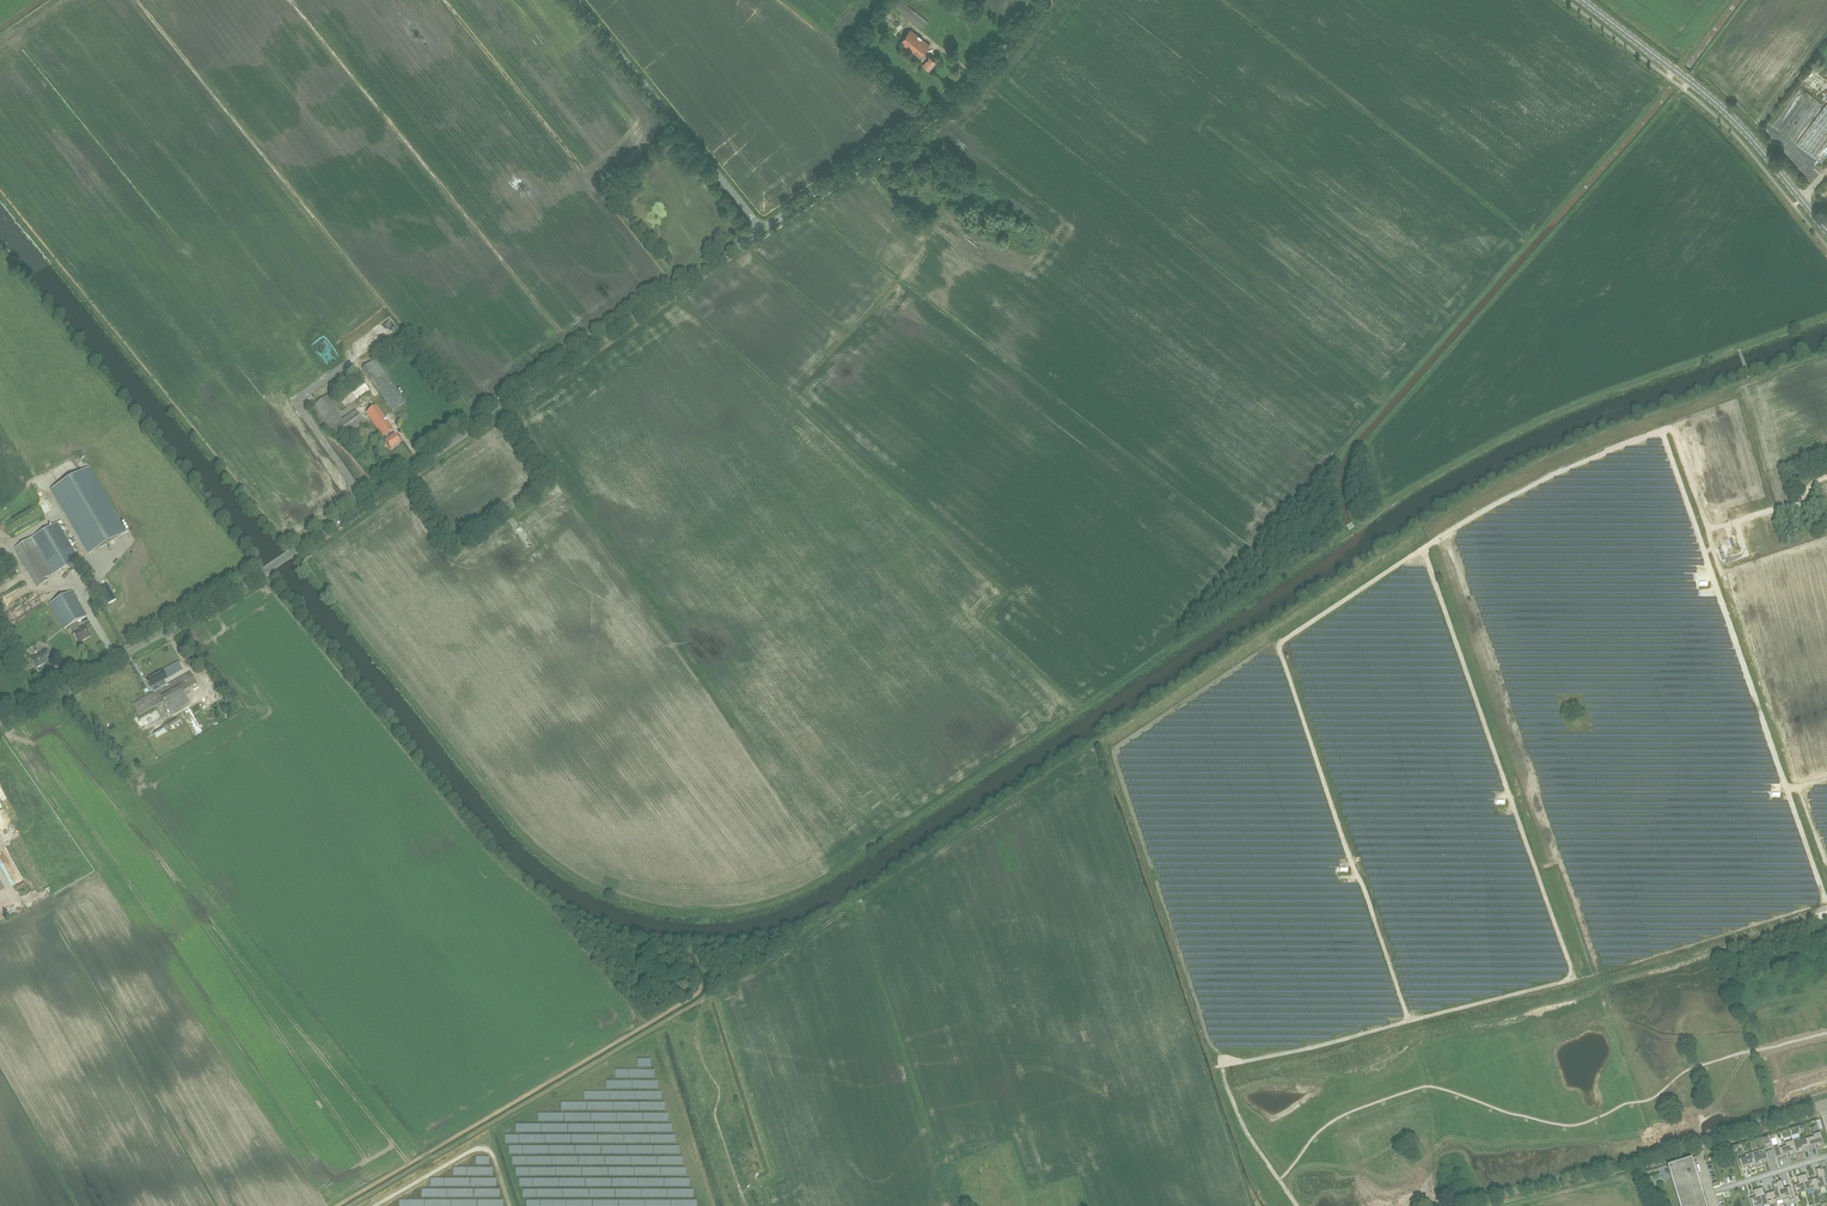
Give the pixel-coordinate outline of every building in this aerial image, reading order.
[(910,7),(901,0),(893,0),(891,2),(896,5),(895,7),(905,14),(922,28),(928,22),(910,8),(910,7)] [(929,70),(936,61),(929,56),(924,52),(930,45),(922,38),(918,35),(910,29),(900,42),(920,58),(921,56),(926,60),(923,64),(929,70)] [(1822,100),(1803,85),(1772,126),(1822,163),(1826,155),(1826,96),(1825,95),(1822,100)] [(384,371),(375,359),(363,369),(371,380),(393,411),(406,403),(403,398),(384,371)] [(356,411),(342,420),(333,407),(339,403),(332,392),(311,407),(327,431),(332,427),(340,439),(364,423),(356,411)] [(400,442),(402,441),(399,437),(397,438),(395,435),(393,436),(390,432),(393,430),(376,405),(366,412),(383,437),(382,437),(385,441),(391,449),(400,443),(400,442)] [(401,424),(408,419),(403,411),(396,416),(401,424)] [(125,533),(88,469),(52,489),(89,554),(125,533)] [(58,522),(32,537),(32,538),(14,548),(28,571),(38,586),(48,580),(46,578),(53,574),(79,559),(58,522)] [(115,599),(107,584),(100,588),(108,603),(115,600),(115,599)] [(79,642),(91,636),(85,626),(80,629),(76,622),(87,616),(72,591),(49,604),(64,629),(71,625),(74,632),(73,632),(79,642)] [(5,607),(21,598),(18,594),(2,603),(5,607)] [(46,656),(49,655),(45,648),(42,650),(43,652),(31,658),(36,667),(48,661),(46,656)] [(183,690),(197,683),(191,672),(165,686),(162,681),(167,678),(162,670),(147,679),(151,687),(158,683),(161,688),(133,704),(139,715),(164,701),(171,713),(190,702),(183,690)] [(210,697),(217,707),(225,702),(218,692),(210,697)] [(141,756),(125,765),(130,775),(146,766),(141,756)] [(17,824),(0,791),(0,833),(17,824)] [(1821,1132),(1813,1134),(1814,1136),(1807,1138),(1810,1147),(1816,1145),(1817,1149),(1825,1146),(1821,1132)] [(1810,1147),(1807,1138),(1801,1140),(1800,1138),(1792,1140),(1797,1155),(1804,1153),(1803,1149),(1810,1147)] [(1789,1157),(1797,1155),(1792,1140),(1773,1146),(1777,1157),(1788,1154),(1789,1157)] [(1760,1151),(1752,1153),(1757,1167),(1764,1165),(1763,1161),(1770,1159),(1767,1152),(1761,1154),(1760,1151)] [(1749,1169),(1757,1167),(1752,1153),(1745,1155),(1745,1157),(1739,1159),(1741,1168),(1748,1166),(1749,1169)] [(1693,1162),(1669,1170),(1680,1205),(1706,1205),(1698,1180),(1697,1180),(1695,1172),(1696,1172),(1693,1162)] [(1817,1190),(1816,1190),(1817,1192),(1821,1191),(1820,1189),(1826,1187),(1821,1170),(1821,1168),(1816,1170),(1818,1178),(1813,1179),(1817,1190)] [(1817,1190),(1813,1179),(1808,1181),(1806,1174),(1802,1176),(1806,1191),(1812,1189),(1813,1191),(1816,1190),(1817,1190)] [(1806,1191),(1802,1176),(1797,1177),(1799,1184),(1794,1186),(1797,1196),(1798,1196),(1801,1195),(1800,1193),(1806,1191)] [(1778,1183),(1783,1200),(1789,1198),(1790,1200),(1793,1199),(1790,1187),(1784,1188),(1782,1180),(1777,1182),(1777,1183),(1778,1183)] [(1778,1183),(1777,1183),(1773,1184),(1775,1191),(1770,1193),(1774,1205),(1777,1204),(1777,1202),(1783,1200),(1778,1183)] [(1763,1205),(1764,1205),(1769,1204),(1770,1205),(1771,1205),(1774,1205),(1770,1193),(1765,1194),(1763,1187),(1758,1189),(1763,1205)] [(1763,1205),(1758,1189),(1753,1190),(1756,1197),(1750,1199),(1752,1205),(1759,1205),(1763,1205)]
